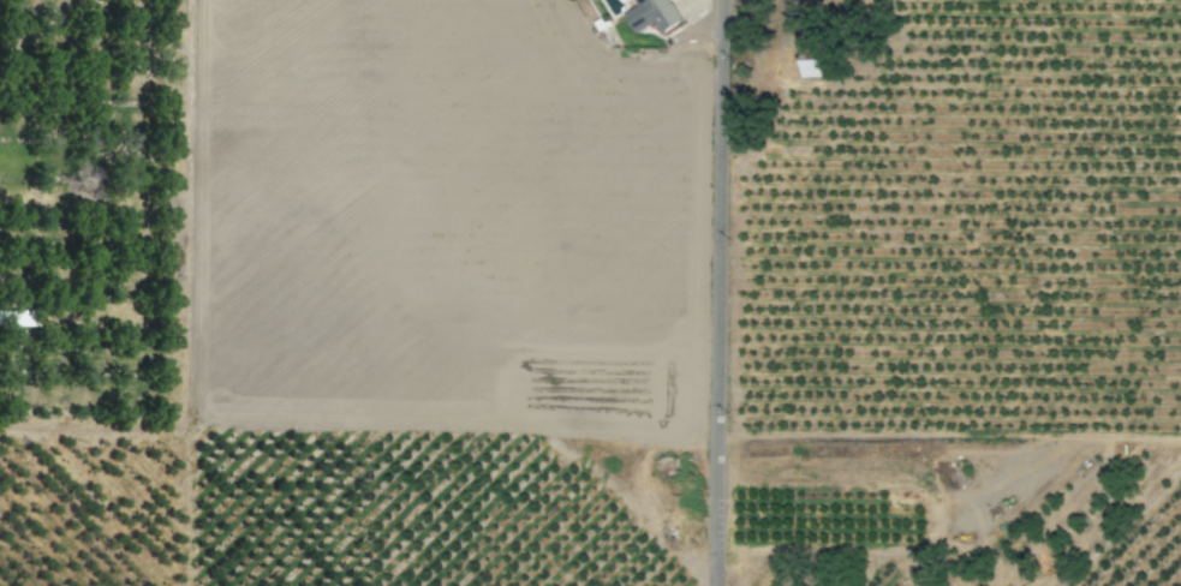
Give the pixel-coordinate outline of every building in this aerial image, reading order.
[(668,0),(621,0),(625,7),(620,10),(634,33),(652,23),(659,34),(680,21),(668,0)]
